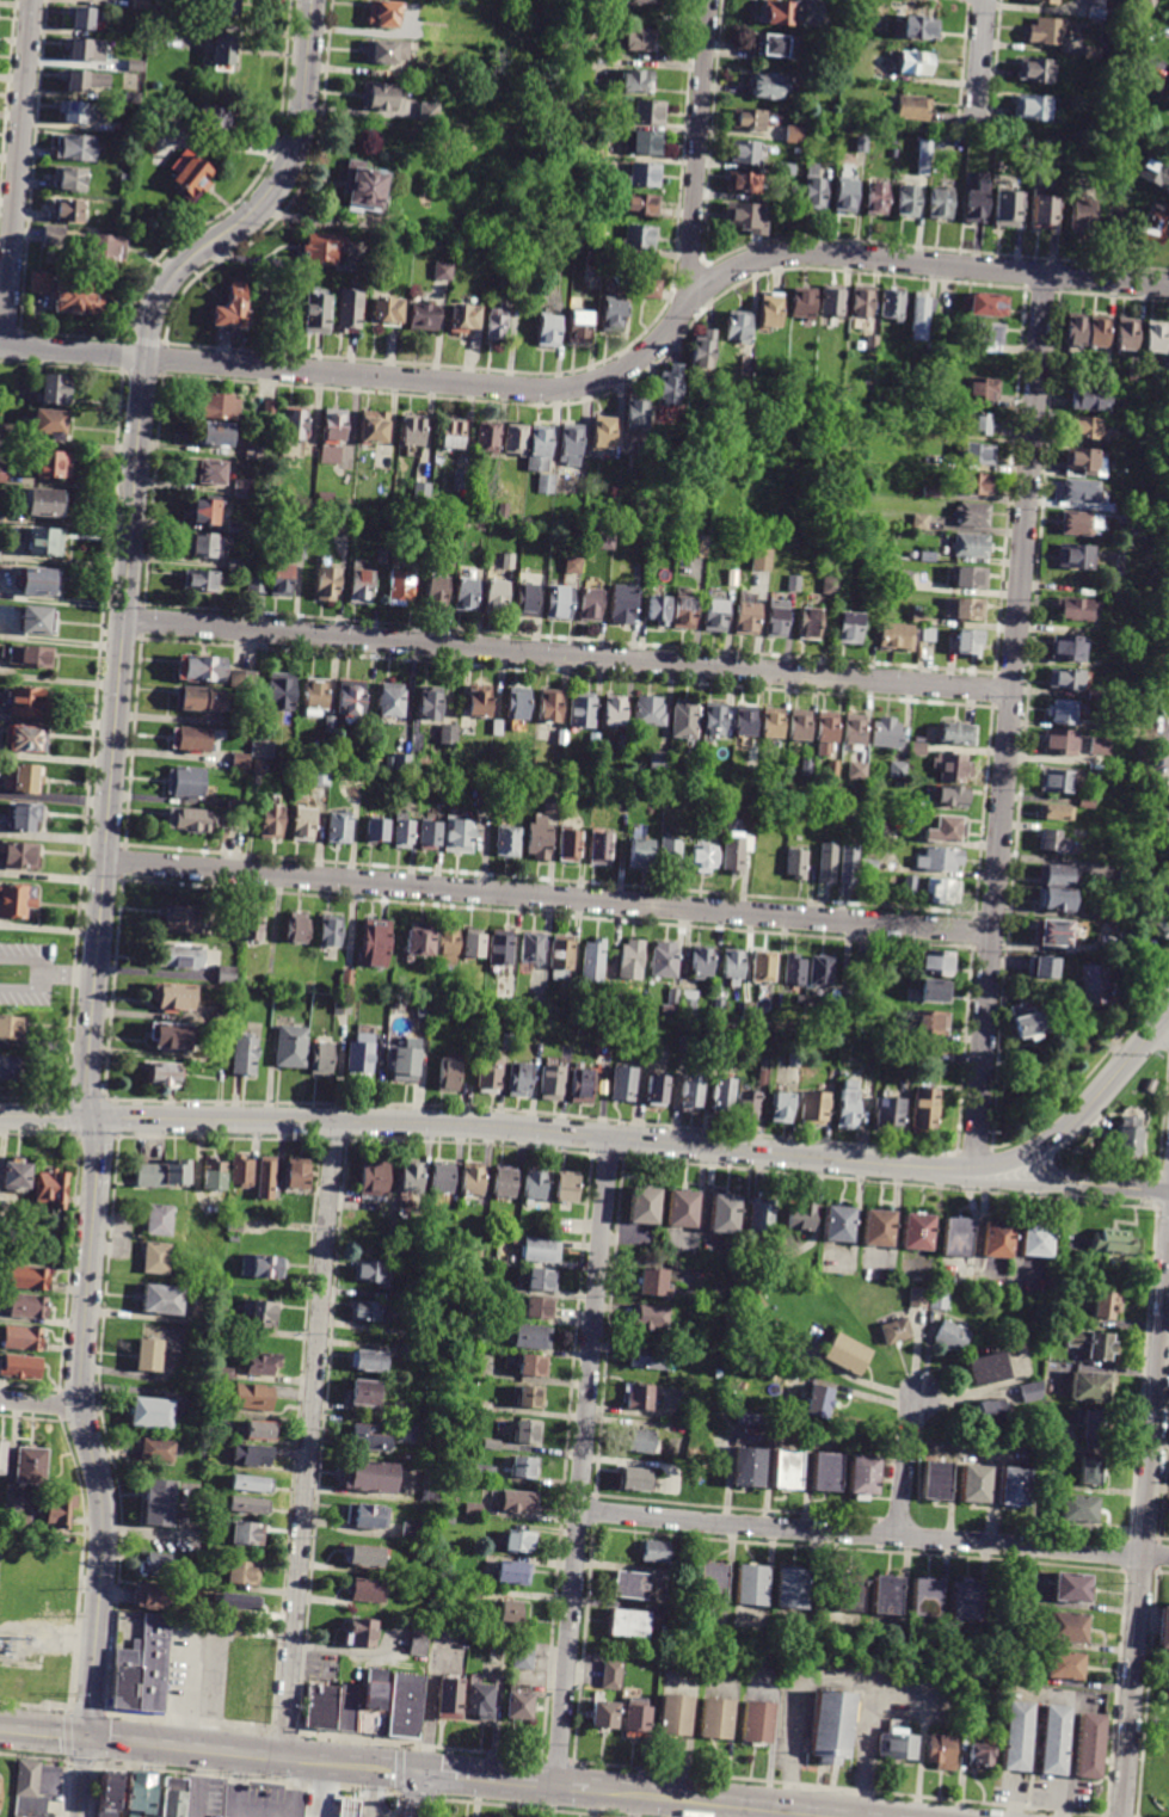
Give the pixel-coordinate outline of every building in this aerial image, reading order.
[(133,1),(133,0),(148,0),(147,11),(133,10),(133,1)] [(214,16),(215,0),(241,0),(239,17),(214,16)] [(401,4),(401,11),(398,11),(396,30),(365,27),(368,0),(401,2),(401,4)] [(795,26),(768,24),(769,0),(796,1),(795,26)] [(1088,20),(1091,0),(1099,0),(1107,1),(1105,21),(1088,20)] [(1152,11),(1130,0),(1158,0),(1152,11)] [(93,29),(73,27),(73,19),(67,19),(67,7),(94,8),(93,29)] [(161,20),(152,19),(152,11),(162,12),(161,20)] [(912,39),(903,38),(903,36),(897,36),(898,23),(904,23),(904,16),(939,18),(936,41),(912,39)] [(1028,26),(1034,26),(1035,18),(1066,20),(1066,29),(1069,29),(1068,42),(1065,41),(1065,45),(1027,42),(1028,26)] [(164,39),(164,41),(147,38),(148,20),(165,23),(164,39)] [(628,31),(635,31),(635,26),(660,29),(659,41),(654,41),(653,51),(627,49),(628,31)] [(855,37),(845,37),(847,27),(855,27),(855,37)] [(142,33),(147,33),(146,41),(137,39),(137,32),(142,33)] [(215,54),(207,53),(208,42),(215,42),(216,33),(234,36),(234,38),(238,38),(235,63),(232,62),(230,72),(213,70),(215,54)] [(788,58),(774,57),(774,55),(756,54),(756,44),(765,45),(765,33),(789,36),(788,58)] [(69,60),(69,50),(64,50),(66,38),(105,41),(104,62),(69,60)] [(365,53),(365,39),(406,42),(405,60),(394,58),(394,64),(364,62),(365,53)] [(1101,47),(1100,61),(1085,60),(1087,47),(1101,47)] [(900,50),(933,54),(930,76),(898,74),(900,50)] [(574,57),(574,66),(561,64),(561,56),(574,57)] [(1054,61),(1053,86),(1038,85),(1038,82),(1017,80),(1017,70),(1020,70),(1021,58),(1054,61)] [(143,61),(143,72),(128,72),(128,61),(143,61)] [(63,82),(62,82),(62,69),(91,72),(91,73),(111,74),(111,86),(90,85),(88,92),(67,91),(67,82),(63,82)] [(654,72),(653,94),(622,92),(623,74),(627,74),(627,69),(654,72)] [(786,75),(785,81),(790,81),(789,92),(785,92),(783,99),(752,97),(753,73),(786,75)] [(398,85),(396,97),(393,97),(392,112),(359,110),(362,81),(398,85)] [(583,91),(583,99),(573,98),(574,90),(583,91)] [(141,93),(139,104),(123,101),(124,91),(141,93)] [(931,99),(929,121),(896,118),(898,96),(931,99)] [(1052,98),(1051,119),(1014,117),(1014,109),(1019,109),(1020,96),(1052,98)] [(664,125),(632,123),(632,116),(634,116),(635,99),(665,101),(664,125)] [(63,123),(63,112),(60,112),(60,101),(94,103),(93,121),(84,121),(84,124),(63,123)] [(419,103),(437,104),(436,123),(417,122),(419,103)] [(235,109),(233,131),(201,128),(202,116),(199,116),(199,109),(202,110),(203,105),(235,109)] [(732,130),(733,109),(768,111),(765,133),(732,130)] [(160,121),(159,137),(140,136),(141,119),(160,121)] [(568,125),(578,127),(577,137),(568,136),(568,125)] [(788,125),(805,128),(804,144),(787,142),(788,125)] [(140,129),(139,136),(128,135),(129,128),(140,129)] [(625,153),(626,130),(664,134),(662,156),(625,153)] [(870,133),(868,153),(857,152),(860,131),(870,133)] [(62,160),(62,159),(56,159),(59,136),(63,136),(63,135),(97,137),(94,162),(62,160)] [(156,138),(154,155),(137,154),(139,137),(156,138)] [(761,156),(763,156),(763,166),(731,162),(733,138),(762,142),(761,156)] [(933,140),(928,175),(918,174),(922,138),(933,140)] [(185,148),(213,171),(205,179),(211,183),(204,192),(203,191),(192,205),(180,195),(184,190),(172,179),(177,173),(170,168),(185,148)] [(900,150),(899,159),(892,158),(893,149),(900,150)] [(1148,152),(1168,163),(1168,189),(1167,193),(1134,177),(1148,152)] [(387,173),(376,214),(369,213),(368,217),(345,211),(346,204),(343,203),(346,191),(342,190),(347,162),(387,173)] [(660,165),(658,187),(626,185),(626,177),(629,178),(630,162),(660,165)] [(795,165),(794,177),(780,174),(781,164),(795,165)] [(818,164),(817,178),(826,178),(824,211),(804,210),(806,164),(818,164)] [(60,190),(60,181),(55,181),(56,167),(86,170),(85,191),(60,190)] [(726,192),(727,172),(763,174),(762,196),(726,192)] [(131,173),(130,183),(119,181),(121,173),(131,173)] [(990,174),(986,224),(964,222),(966,192),(976,192),(978,173),(990,174)] [(592,177),(592,186),(584,185),(584,175),(592,177)] [(836,213),(837,180),(859,181),(856,214),(836,213)] [(866,214),(869,183),(891,185),(887,216),(866,214)] [(899,217),(900,185),(922,186),(919,218),(899,217)] [(928,218),(930,189),(953,191),(950,220),(928,218)] [(1056,191),(1056,197),(1064,198),(1064,199),(1066,203),(1065,208),(1064,211),(1062,230),(1033,229),(1035,190),(1056,191)] [(1023,193),(1022,209),(1026,209),(1023,230),(1016,230),(1016,228),(995,226),(997,191),(1023,193)] [(659,197),(658,216),(626,214),(627,195),(659,197)] [(57,223),(57,213),(53,213),(54,199),(85,201),(84,224),(57,223)] [(1099,202),(1096,229),(1088,229),(1088,240),(1077,239),(1078,233),(1072,232),(1075,201),(1099,202)] [(765,207),(764,220),(769,220),(768,236),(751,235),(751,232),(742,230),(742,228),(725,227),(727,203),(765,207)] [(1133,240),(1138,221),(1145,222),(1148,210),(1165,214),(1158,245),(1133,240)] [(654,227),(652,258),(634,257),(635,250),(621,248),(621,240),(623,240),(625,224),(654,227)] [(45,226),(67,227),(66,246),(44,245),(45,226)] [(345,235),(343,253),(337,253),(336,267),(303,265),(307,233),(345,235)] [(127,236),(125,261),(86,259),(87,234),(127,236)] [(601,255),(599,272),(584,270),(585,254),(601,255)] [(432,279),(435,263),(450,264),(449,281),(432,279)] [(49,295),(30,292),(32,271),(51,272),(49,295)] [(527,276),(524,303),(510,302),(512,275),(527,276)] [(55,312),(56,301),(51,300),(53,291),(57,291),(57,279),(97,282),(97,294),(104,295),(101,315),(55,312)] [(659,281),(658,300),(639,298),(640,279),(659,281)] [(245,282),(242,309),(250,310),(248,328),(234,327),(233,341),(217,340),(219,326),(213,325),(214,307),(227,308),(229,282),(245,282)] [(792,284),(816,288),(812,320),(804,319),(804,316),(788,315),(792,284)] [(850,318),(853,284),(874,287),(872,319),(850,318)] [(819,314),(822,285),(845,288),(844,315),(819,314)] [(363,290),(359,331),(358,329),(358,333),(346,333),(346,334),(337,333),(340,288),(363,290)] [(880,318),(882,289),(905,290),(903,319),(880,318)] [(783,294),(781,328),(768,328),(768,331),(759,331),(762,296),(770,297),(770,292),(783,294)] [(328,295),(326,334),(301,333),(303,294),(328,295)] [(1005,296),(1005,297),(1010,298),(1009,316),(1004,316),(1004,319),(970,315),(971,294),(1005,296)] [(604,300),(604,296),(615,297),(615,300),(623,301),(622,332),(601,331),(602,300),(604,300)] [(911,340),(913,297),(929,298),(925,341),(911,340)] [(940,297),(954,300),(952,315),(936,313),(939,297),(940,297)] [(377,298),(405,301),(402,325),(374,324),(376,298),(377,298)] [(438,307),(436,332),(407,329),(410,304),(438,307)] [(480,308),(478,332),(467,331),(467,334),(449,332),(451,304),(480,308)] [(507,310),(505,328),(502,328),(500,341),(485,340),(487,308),(507,310)] [(589,312),(586,344),(567,343),(570,310),(571,310),(571,308),(582,308),(582,312),(589,312)] [(751,313),(750,345),(740,344),(740,341),(726,340),(728,312),(751,313)] [(543,315),(558,315),(555,347),(536,346),(539,314),(543,315)] [(1085,347),(1081,347),(1079,355),(1068,353),(1069,345),(1066,345),(1065,340),(1065,335),(1068,332),(1069,315),(1089,316),(1085,347)] [(1109,318),(1107,349),(1087,347),(1090,315),(1109,318)] [(1116,349),(1119,319),(1139,320),(1137,351),(1116,349)] [(1144,356),(1146,321),(1168,324),(1165,353),(1157,352),(1156,357),(1144,356)] [(1003,325),(1002,346),(1001,346),(999,352),(986,352),(986,345),(973,344),(976,322),(1003,325)] [(716,331),(713,369),(701,369),(701,371),(693,371),(695,338),(705,338),(705,329),(716,331)] [(878,335),(876,352),(866,351),(868,334),(878,335)] [(742,356),(753,356),(752,376),(740,375),(742,356)] [(683,367),(679,405),(667,404),(666,408),(658,407),(662,371),(670,372),(671,365),(683,367)] [(1132,369),(1140,369),(1138,388),(1127,387),(1130,368),(1132,369)] [(1105,369),(1113,370),(1109,387),(1101,384),(1103,369),(1105,369)] [(69,405),(36,402),(37,393),(42,393),(43,375),(67,376),(66,381),(70,381),(69,405)] [(967,400),(968,378),(1001,381),(998,402),(967,400)] [(917,388),(917,400),(906,400),(907,387),(917,388)] [(1113,392),(1110,413),(1072,409),(1075,388),(1113,392)] [(233,395),(233,400),(241,400),(240,421),(201,418),(201,407),(199,407),(199,393),(233,395)] [(648,399),(646,429),(636,429),(636,431),(626,431),(628,398),(648,399)] [(275,401),(277,401),(275,421),(262,420),(264,400),(275,401)] [(307,411),(304,442),(282,439),(284,408),(307,411)] [(68,413),(67,436),(64,436),(64,443),(49,442),(50,436),(33,435),(36,409),(68,413)] [(343,443),(321,441),(325,409),(345,411),(343,443)] [(390,414),(388,444),(359,442),(362,412),(390,414)] [(992,415),(991,437),(972,436),(972,427),(974,427),(974,414),(992,415)] [(616,418),(614,450),(602,449),(602,451),(592,451),(595,417),(616,418)] [(401,445),(404,418),(424,419),(423,446),(401,445)] [(453,423),(463,423),(462,449),(441,448),(442,418),(453,419),(453,423)] [(1107,427),(1113,429),(1112,442),(1070,438),(1071,418),(1107,420),(1107,427)] [(499,424),(497,456),(490,455),(491,452),(475,450),(478,421),(499,424)] [(14,443),(0,442),(0,424),(16,425),(14,443)] [(234,426),(233,448),(228,448),(226,450),(220,450),(217,446),(196,445),(197,424),(234,426)] [(528,426),(525,458),(519,457),(519,455),(503,452),(505,424),(528,426)] [(550,426),(549,444),(552,445),(550,473),(527,472),(530,425),(550,426)] [(584,427),(580,467),(566,467),(566,463),(560,463),(562,426),(584,427)] [(651,442),(650,458),(639,457),(640,442),(651,442)] [(263,444),(260,462),(245,461),(246,443),(263,444)] [(995,448),(993,467),(966,464),(966,460),(956,458),(958,448),(967,449),(968,445),(995,448)] [(343,448),(340,467),(320,464),(321,446),(343,448)] [(1066,470),(1069,449),(1106,452),(1103,474),(1066,470)] [(72,452),(70,476),(61,476),(61,479),(33,476),(36,450),(72,452)] [(761,450),(759,462),(751,461),(752,450),(761,450)] [(940,455),(940,467),(924,466),(925,454),(940,455)] [(227,463),(226,487),(198,486),(199,482),(193,482),(195,463),(199,463),(201,461),(227,463)] [(726,469),(724,479),(716,478),(719,468),(726,469)] [(472,472),(470,495),(454,493),(455,470),(472,472)] [(552,474),(555,475),(553,494),(536,493),(539,473),(552,474)] [(958,495),(960,473),(992,476),(990,498),(958,495)] [(251,481),(250,498),(233,497),(234,480),(251,481)] [(1064,503),(1065,480),(1105,482),(1102,506),(1064,503)] [(416,481),(431,483),(429,501),(412,499),(414,481),(416,481)] [(923,498),(923,486),(939,487),(937,499),(923,498)] [(32,489),(66,491),(64,517),(26,516),(27,489),(32,489)] [(350,499),(349,509),(339,509),(340,498),(350,499)] [(220,501),(219,528),(189,525),(190,499),(220,501)] [(481,500),(496,503),(493,521),(478,518),(479,500),(481,500)] [(988,529),(956,526),(958,518),(954,517),(955,507),(958,507),(959,503),(990,505),(988,529)] [(1132,506),(1130,517),(1115,515),(1118,503),(1132,506)] [(507,504),(509,504),(507,519),(498,519),(499,504),(507,504)] [(1096,515),(1095,516),(1106,517),(1106,530),(1096,530),(1096,536),(1095,535),(1094,538),(1063,536),(1065,512),(1096,515)] [(351,515),(349,534),(332,531),(333,513),(351,515)] [(928,515),(927,531),(911,530),(912,513),(928,515)] [(593,518),(593,526),(584,525),(585,518),(593,518)] [(245,523),(244,535),(227,534),(228,522),(245,523)] [(534,526),(533,535),(523,535),(524,525),(534,526)] [(26,528),(63,530),(62,558),(29,555),(30,543),(25,543),(26,528)] [(614,532),(613,550),(595,549),(596,531),(614,532)] [(219,536),(219,538),(226,540),(224,558),(217,558),(217,560),(192,559),(192,556),(187,556),(189,535),(193,536),(193,534),(219,536)] [(708,536),(706,559),(685,556),(688,535),(708,536)] [(990,537),(988,560),(955,558),(955,553),(950,552),(952,544),(954,544),(955,535),(990,537)] [(800,537),(800,547),(792,547),(793,537),(800,537)] [(306,543),(304,560),(294,559),(295,542),(306,543)] [(656,543),(656,553),(647,553),(648,543),(656,543)] [(1060,569),(1063,544),(1099,548),(1097,573),(1060,569)] [(387,549),(386,565),(375,563),(376,548),(387,549)] [(771,550),(769,572),(751,571),(753,549),(771,550)] [(935,552),(934,562),(919,561),(919,550),(935,552)] [(513,554),(512,569),(500,569),(502,553),(513,554)] [(582,559),(580,575),(565,574),(565,558),(582,559)] [(657,558),(656,574),(646,573),(647,558),(657,558)] [(245,560),(242,573),(227,571),(228,559),(245,560)] [(270,596),(272,566),(293,567),(290,597),(270,596)] [(986,591),(956,589),(956,581),(954,581),(955,566),(988,568),(986,591)] [(59,597),(21,595),(23,589),(19,587),(20,568),(61,572),(59,597)] [(338,569),(336,603),(318,602),(318,592),(316,592),(318,568),(338,569)] [(184,591),(186,569),(216,573),(214,595),(184,591)] [(913,572),(912,591),(894,590),(896,585),(890,585),(890,575),(896,575),(896,571),(913,572)] [(349,603),(351,572),(373,573),(370,604),(349,603)] [(413,573),(411,602),(406,602),(405,608),(387,606),(389,572),(413,573)] [(799,575),(798,592),(787,591),(788,574),(799,575)] [(266,577),(265,595),(246,593),(247,575),(266,577)] [(839,579),(838,596),(820,595),(822,577),(839,579)] [(449,579),(447,610),(425,609),(427,578),(449,579)] [(478,581),(474,614),(454,611),(457,579),(478,581)] [(509,583),(506,615),(485,614),(487,581),(509,583)] [(516,615),(518,584),(537,586),(535,617),(516,615)] [(632,584),(632,589),(636,589),(634,620),(634,627),(611,626),(611,618),(610,618),(613,586),(626,587),(626,584),(632,584)] [(573,587),(572,621),(546,620),(548,586),(573,587)] [(579,622),(582,589),(601,591),(598,623),(579,622)] [(689,595),(689,598),(696,599),(694,630),(673,628),(676,593),(689,595)] [(720,597),(720,600),(727,602),(725,633),(703,632),(706,596),(720,597)] [(942,620),(945,597),(986,600),(984,623),(942,620)] [(670,599),(669,624),(665,624),(665,628),(657,628),(657,623),(646,622),(648,598),(670,599)] [(1103,603),(1103,611),(1093,611),(1091,623),(1060,621),(1062,610),(1057,610),(1057,599),(1103,603)] [(787,621),(786,621),(785,639),(764,638),(767,600),(788,603),(787,621)] [(758,604),(756,635),(734,634),(737,603),(758,604)] [(51,639),(24,638),(25,608),(54,609),(54,614),(56,614),(55,634),(51,634),(51,639)] [(819,610),(816,642),(796,640),(800,609),(819,610)] [(837,643),(841,612),(863,614),(861,646),(837,643)] [(925,614),(924,624),(906,623),(906,612),(925,614)] [(934,628),(933,642),(913,641),(912,653),(904,652),(904,651),(879,648),(881,624),(934,628)] [(983,633),(980,663),(970,661),(971,657),(955,655),(958,632),(983,633)] [(1051,661),(1053,636),(1087,640),(1084,664),(1051,661)] [(51,669),(10,666),(11,646),(53,649),(51,669)] [(177,683),(179,658),(226,660),(224,686),(177,683)] [(256,672),(254,690),(229,688),(230,670),(256,672)] [(1048,690),(1051,670),(1087,673),(1084,694),(1048,690)] [(266,708),(269,672),(295,675),(291,710),(266,708)] [(328,680),(326,712),(321,710),(321,716),(303,715),(306,679),(328,680)] [(365,684),(362,727),(345,726),(346,722),(343,722),(344,717),(338,716),(342,682),(365,684)] [(381,719),(383,685),(407,686),(405,720),(381,719)] [(492,688),(490,719),(467,716),(469,685),(492,688)] [(12,686),(48,689),(45,717),(11,715),(12,686)] [(176,712),(178,689),(223,692),(222,714),(176,712)] [(418,722),(419,689),(441,691),(439,723),(418,722)] [(507,720),(510,689),(529,690),(527,722),(507,720)] [(1105,690),(1103,702),(1085,701),(1087,689),(1105,690)] [(539,721),(542,690),(564,692),(560,723),(539,721)] [(595,695),(595,700),(597,700),(596,728),(570,727),(571,698),(574,698),(574,694),(595,695)] [(602,726),(604,696),(626,698),(623,728),(602,726)] [(663,698),(663,706),(665,706),(665,715),(667,715),(666,728),(634,726),(636,703),(638,703),(638,697),(663,698)] [(697,702),(697,708),(700,708),(697,740),(672,739),(675,707),(676,707),(676,701),(697,702)] [(1077,704),(1075,727),(1052,725),(1052,717),(1047,716),(1048,707),(1052,708),(1053,702),(1077,704)] [(702,737),(705,703),(726,706),(722,739),(702,737)] [(733,739),(737,707),(757,709),(753,740),(733,739)] [(762,738),(764,707),(785,709),(782,739),(762,738)] [(788,738),(792,708),(811,710),(808,740),(788,738)] [(838,713),(836,744),(832,744),(831,757),(817,756),(820,713),(838,713)] [(866,715),(863,744),(843,743),(844,714),(866,715)] [(893,720),(900,721),(900,729),(903,729),(902,747),(870,745),(873,721),(878,721),(878,715),(894,716),(893,720)] [(336,717),(334,735),(325,734),(326,717),(336,717)] [(493,719),(503,720),(502,735),(492,735),(493,719)] [(942,744),(943,722),(978,723),(977,745),(942,744)] [(1103,723),(1102,732),(1087,731),(1087,722),(1103,723)] [(47,752),(10,750),(10,741),(6,741),(7,725),(48,727),(47,752)] [(460,726),(457,747),(439,745),(442,725),(460,726)] [(179,726),(211,728),(210,743),(215,743),(214,752),(199,751),(199,754),(187,753),(187,751),(177,750),(177,747),(171,747),(173,728),(179,728),(179,726)] [(568,732),(567,746),(556,745),(558,731),(568,732)] [(1044,756),(1046,731),(1079,734),(1077,758),(1044,756)] [(599,734),(598,749),(587,747),(590,733),(599,734)] [(629,737),(628,753),(617,752),(619,737),(629,737)] [(1090,738),(1110,740),(1108,757),(1089,754),(1090,738)] [(910,754),(911,743),(927,744),(925,757),(910,754)] [(256,744),(271,745),(270,760),(251,758),(251,744),(256,744)] [(956,750),(956,752),(967,753),(967,760),(974,760),(973,776),(966,776),(966,782),(941,781),(942,750),(956,750)] [(250,753),(248,770),(232,769),(233,752),(250,753)] [(667,754),(665,772),(648,770),(651,753),(667,754)] [(396,754),(412,756),(411,771),(393,770),(394,754),(396,754)] [(812,759),(810,777),(800,776),(801,758),(812,759)] [(265,760),(264,776),(253,776),(254,760),(265,760)] [(699,762),(699,776),(684,776),(685,760),(699,762)] [(841,760),(839,778),(827,778),(829,760),(841,760)] [(849,762),(867,764),(865,781),(847,780),(849,762)] [(888,777),(888,762),(906,763),(906,778),(888,777)] [(39,792),(6,789),(7,764),(43,766),(43,774),(44,774),(44,783),(41,783),(39,792)] [(203,799),(173,797),(174,794),(168,793),(170,769),(176,769),(176,765),(204,768),(203,799)] [(311,783),(329,784),(329,765),(312,765),(311,783)] [(1073,774),(1072,796),(1040,794),(1042,770),(1073,774)] [(1105,772),(1102,783),(1085,781),(1087,770),(1105,772)] [(961,784),(960,788),(968,788),(967,806),(950,805),(948,807),(940,807),(939,805),(936,805),(937,787),(949,788),(949,783),(961,784)] [(561,788),(560,814),(546,813),(546,793),(549,793),(549,787),(561,788)] [(1081,799),(1096,801),(1095,811),(1079,808),(1081,799)] [(226,800),(244,801),(242,811),(226,809),(226,800)] [(13,801),(35,802),(35,803),(36,806),(38,809),(38,814),(35,818),(35,831),(12,830),(13,801)] [(167,829),(168,806),(209,808),(208,831),(167,829)] [(260,837),(263,806),(284,807),(282,838),(260,837)] [(1039,820),(1040,806),(1075,808),(1073,824),(1039,820)] [(293,839),(295,807),(315,808),(313,840),(293,839)] [(1168,828),(1168,808),(1159,814),(1168,828)] [(725,813),(724,823),(716,823),(718,812),(725,813)] [(330,813),(352,815),(350,844),(327,843),(330,813)] [(398,813),(408,814),(408,820),(416,820),(414,842),(411,842),(411,849),(396,848),(398,813)] [(817,813),(817,823),(808,823),(810,813),(817,813)] [(221,830),(222,815),(245,817),(245,831),(221,830)] [(448,815),(459,817),(459,820),(474,821),(472,852),(445,851),(448,815)] [(737,817),(737,820),(742,820),(742,826),(736,826),(736,831),(728,831),(728,815),(737,817)] [(937,815),(964,818),(962,843),(925,839),(925,829),(936,830),(937,815)] [(367,818),(389,820),(388,840),(377,839),(376,843),(365,842),(367,818)] [(529,824),(536,824),(536,818),(547,819),(547,825),(554,825),(550,861),(534,860),(535,852),(527,852),(529,824)] [(420,820),(442,821),(441,846),(438,846),(438,849),(422,849),(422,845),(419,845),(420,820)] [(865,821),(884,823),(882,839),(863,838),(865,821)] [(499,825),(522,827),(519,857),(497,855),(499,825)] [(560,827),(583,830),(580,862),(561,861),(561,854),(559,854),(560,827)] [(1073,831),(1073,830),(1089,831),(1088,840),(1073,839),(1073,831)] [(1042,831),(1062,832),(1060,839),(1070,840),(1070,854),(1041,851),(1042,831)] [(611,833),(609,866),(591,864),(591,857),(590,856),(591,832),(611,833)] [(746,837),(744,874),(731,874),(731,869),(724,869),(725,844),(727,844),(728,836),(746,837)] [(682,873),(670,871),(670,864),(660,864),(662,838),(684,840),(682,873)] [(2,852),(0,852),(0,839),(39,843),(37,868),(19,867),(19,869),(1,868),(2,852)] [(628,867),(629,839),(652,840),(651,868),(628,867)] [(818,882),(822,844),(838,845),(835,883),(818,882)] [(710,874),(696,873),(697,867),(691,867),(693,845),(719,846),(716,869),(710,869),(710,874)] [(839,885),(842,846),(860,848),(856,886),(839,885)] [(807,880),(794,879),(795,874),(786,874),(788,848),(810,850),(807,880)] [(956,871),(924,870),(924,868),(916,868),(916,857),(924,857),(924,848),(965,850),(964,866),(956,864),(956,871)] [(876,871),(861,870),(862,858),(878,860),(876,871)] [(1040,886),(1042,867),(1077,869),(1076,888),(1040,886)] [(905,894),(903,893),(905,876),(916,877),(915,894),(905,894)] [(959,906),(929,904),(930,894),(925,894),(927,879),(954,880),(954,882),(960,883),(959,906)] [(27,919),(0,917),(0,885),(36,886),(35,898),(37,898),(36,908),(27,907),(27,919)] [(1070,889),(1069,911),(1064,911),(1060,913),(1054,913),(1052,910),(1036,908),(1039,887),(1070,889)] [(199,932),(166,930),(167,905),(197,905),(197,913),(201,913),(199,932)] [(262,942),(239,940),(241,914),(242,914),(242,908),(263,910),(263,916),(264,916),(262,942)] [(285,942),(288,917),(290,918),(290,912),(306,914),(306,919),(308,919),(306,944),(285,942)] [(318,946),(320,914),(340,916),(338,947),(318,946)] [(1162,917),(1168,925),(1168,947),(1168,948),(1150,928),(1162,917)] [(389,920),(388,938),(390,940),(389,954),(386,954),(384,968),(361,966),(361,962),(358,962),(359,951),(362,951),(364,918),(389,920)] [(1035,944),(1036,919),(1069,922),(1066,947),(1035,944)] [(406,954),(407,926),(435,929),(432,955),(406,954)] [(436,963),(438,928),(459,929),(456,965),(436,963)] [(512,966),(488,965),(490,935),(492,936),(492,931),(512,931),(512,936),(513,936),(512,966)] [(544,934),(542,963),(521,962),(523,932),(544,934)] [(460,957),(462,934),(482,936),(480,960),(460,957)] [(1118,934),(1133,935),(1132,955),(1116,954),(1118,934)] [(574,942),(573,972),(549,971),(550,941),(553,941),(553,937),(572,937),(572,941),(574,942)] [(603,981),(582,980),(585,942),(592,943),(593,937),(607,938),(603,981)] [(642,980),(620,978),(623,944),(627,944),(628,938),(646,940),(642,980)] [(681,948),(678,978),(652,975),(654,946),(657,946),(657,941),(677,942),(677,948),(681,948)] [(202,967),(197,966),(197,968),(156,965),(158,944),(203,948),(202,967)] [(697,948),(712,949),(712,953),(713,953),(710,977),(705,975),(703,980),(694,979),(694,975),(690,975),(693,951),(696,951),(697,948)] [(740,986),(731,985),(731,980),(727,980),(727,978),(722,977),(724,953),(727,953),(727,950),(743,951),(742,954),(745,955),(744,979),(740,979),(740,986)] [(922,977),(924,951),(955,953),(953,978),(922,977)] [(752,983),(756,953),(779,955),(776,985),(752,983)] [(787,955),(800,955),(799,961),(807,961),(806,984),(785,983),(787,955)] [(1034,956),(1057,959),(1056,979),(1032,978),(1034,956)] [(1150,973),(1140,963),(1146,956),(1157,966),(1150,973)] [(810,985),(812,957),(835,959),(832,987),(810,985)] [(872,959),(870,974),(854,973),(855,957),(872,959)] [(1110,974),(1109,959),(1121,957),(1122,973),(1110,974)] [(1079,966),(1107,965),(1108,1006),(1081,1008),(1079,966)] [(220,966),(235,968),(233,986),(217,985),(220,966)] [(351,971),(352,971),(351,996),(339,994),(340,971),(351,971)] [(273,979),(275,979),(273,987),(266,986),(266,979),(273,979)] [(921,1000),(921,980),(952,981),(952,1003),(921,1000)] [(156,1008),(158,1000),(153,999),(155,983),(193,986),(191,1010),(156,1008)] [(678,1011),(678,988),(667,987),(666,1011),(678,1011)] [(513,991),(512,1008),(494,1006),(496,990),(513,991)] [(699,992),(696,1016),(679,1015),(682,991),(699,992)] [(546,997),(544,1012),(533,1011),(534,996),(546,997)] [(333,1014),(333,998),(351,999),(351,1015),(333,1014)] [(726,1000),(724,1017),(713,1016),(715,999),(726,1000)] [(752,1020),(743,1018),(744,1002),(755,1003),(752,1020)] [(1016,1040),(1008,1006),(1022,1003),(1025,1016),(1042,1011),(1048,1033),(1016,1040)] [(215,1009),(216,1006),(232,1009),(230,1024),(214,1023),(215,1009)] [(396,1015),(396,1006),(405,1006),(405,1015),(396,1015)] [(948,1036),(913,1034),(915,1011),(950,1014),(948,1036)] [(24,1040),(0,1038),(0,1016),(26,1018),(24,1040)] [(154,1046),(154,1039),(150,1039),(152,1022),(191,1025),(189,1048),(174,1047),(173,1052),(160,1051),(161,1046),(154,1046)] [(308,1028),(304,1068),(276,1066),(278,1025),(308,1028)] [(892,1037),(882,1036),(882,1029),(892,1030),(892,1037)] [(373,1045),(370,1078),(347,1077),(349,1071),(347,1071),(349,1041),(356,1041),(357,1033),(374,1034),(373,1045)] [(256,1076),(232,1074),(235,1037),(240,1037),(240,1034),(252,1034),(252,1039),(258,1040),(256,1076)] [(500,1049),(502,1034),(512,1034),(511,1051),(500,1049)] [(677,1051),(678,1035),(694,1036),(693,1052),(677,1051)] [(416,1083),(392,1082),(393,1060),(392,1060),(393,1048),(405,1048),(406,1037),(418,1039),(416,1083)] [(708,1055),(707,1055),(709,1037),(725,1039),(724,1057),(708,1055)] [(310,1073),(313,1041),(336,1043),(332,1076),(310,1073)] [(608,1058),(596,1057),(596,1041),(609,1042),(608,1058)] [(531,1058),(533,1042),(544,1043),(543,1058),(531,1058)] [(213,1045),(228,1046),(227,1065),(210,1064),(213,1045)] [(788,1049),(800,1051),(799,1068),(787,1068),(788,1049)] [(931,1060),(931,1064),(916,1063),(917,1051),(931,1052),(931,1060)] [(17,1080),(0,1079),(0,1055),(18,1057),(17,1080)] [(437,1090),(439,1059),(459,1060),(457,1091),(437,1090)] [(759,1088),(757,1086),(758,1068),(759,1068),(761,1059),(768,1060),(768,1070),(769,1071),(767,1088),(759,1088)] [(476,1092),(479,1060),(499,1061),(497,1095),(476,1092)] [(148,1085),(149,1063),(180,1065),(179,1088),(148,1085)] [(529,1097),(507,1096),(510,1063),(530,1064),(529,1097)] [(540,1100),(542,1066),(562,1067),(560,1101),(540,1100)] [(636,1068),(633,1102),(610,1100),(613,1066),(636,1068)] [(571,1102),(572,1070),(593,1071),(591,1104),(571,1102)] [(699,1108),(696,1108),(696,1111),(682,1110),(683,1107),(679,1105),(682,1074),(702,1076),(699,1108)] [(645,1104),(647,1077),(666,1078),(664,1105),(645,1104)] [(712,1078),(733,1079),(731,1111),(727,1111),(727,1116),(712,1115),(712,1110),(710,1109),(712,1078)] [(843,1082),(855,1082),(854,1092),(855,1092),(855,1103),(857,1103),(855,1128),(835,1127),(837,1101),(841,1101),(843,1082)] [(912,1090),(937,1092),(934,1133),(933,1133),(931,1135),(909,1134),(912,1090)] [(827,1094),(825,1121),(823,1120),(823,1126),(801,1125),(801,1119),(798,1119),(800,1091),(827,1094)] [(792,1095),(789,1123),(770,1121),(771,1094),(792,1095)] [(738,1120),(739,1095),(758,1096),(757,1121),(738,1120)] [(903,1101),(902,1127),(898,1127),(898,1133),(875,1132),(875,1126),(874,1126),(874,1111),(873,1111),(873,1098),(903,1101)] [(1118,1117),(1136,1119),(1136,1127),(1139,1128),(1138,1157),(1112,1154),(1114,1126),(1118,1126),(1118,1117)] [(230,1185),(232,1159),(234,1159),(234,1156),(245,1156),(245,1159),(256,1160),(253,1187),(230,1185)] [(282,1181),(282,1188),(281,1188),(279,1199),(275,1197),(275,1201),(259,1200),(262,1156),(277,1157),(276,1181),(282,1181)] [(166,1164),(166,1159),(190,1159),(189,1189),(136,1188),(136,1164),(166,1164)] [(361,1194),(363,1159),(388,1162),(386,1196),(361,1194)] [(204,1160),(227,1163),(224,1191),(202,1189),(204,1160)] [(400,1190),(402,1162),(423,1163),(420,1191),(400,1190)] [(6,1163),(32,1164),(30,1189),(4,1188),(6,1163)] [(304,1195),(284,1194),(288,1163),(309,1165),(307,1190),(304,1190),(304,1195)] [(429,1190),(432,1163),(454,1165),(451,1193),(429,1190)] [(460,1194),(462,1164),(484,1166),(481,1196),(460,1194)] [(492,1195),(494,1166),(516,1168),(513,1197),(492,1195)] [(66,1211),(57,1209),(57,1205),(35,1203),(37,1170),(49,1170),(49,1168),(56,1168),(56,1172),(68,1172),(66,1211)] [(544,1200),(523,1199),(525,1169),(547,1170),(544,1200)] [(555,1200),(558,1172),(578,1175),(577,1202),(555,1200)] [(627,1187),(657,1189),(654,1224),(625,1221),(627,1187)] [(697,1191),(695,1227),(666,1225),(669,1189),(697,1191)] [(737,1233),(709,1231),(713,1193),(739,1195),(737,1233)] [(774,1200),(771,1234),(746,1233),(749,1199),(774,1200)] [(814,1202),(812,1231),(785,1228),(786,1211),(794,1211),(794,1201),(814,1202)] [(148,1205),(173,1206),(171,1237),(146,1236),(148,1205)] [(853,1208),(850,1242),(822,1239),(825,1206),(853,1208)] [(892,1213),(890,1246),(862,1244),(865,1211),(892,1213)] [(931,1217),(929,1251),(900,1249),(904,1214),(931,1217)] [(227,1232),(228,1218),(244,1219),(242,1234),(227,1232)] [(10,1237),(0,1235),(0,1219),(12,1221),(10,1237)] [(968,1258),(942,1256),(945,1219),(971,1220),(968,1258)] [(1010,1258),(982,1257),(984,1222),(1011,1224),(1010,1258)] [(1052,1226),(1050,1257),(1020,1255),(1022,1224),(1052,1226)] [(1091,1234),(1124,1237),(1124,1238),(1134,1239),(1132,1254),(1089,1249),(1091,1234)] [(523,1261),(525,1238),(560,1240),(559,1263),(523,1261)] [(144,1243),(171,1244),(168,1275),(142,1273),(144,1243)] [(241,1276),(244,1254),(288,1258),(285,1281),(241,1276)] [(774,1270),(763,1270),(763,1261),(774,1262),(774,1270)] [(383,1283),(355,1282),(356,1262),(384,1263),(384,1265),(394,1265),(394,1276),(384,1275),(383,1283)] [(7,1287),(8,1265),(49,1269),(47,1291),(7,1287)] [(443,1281),(439,1274),(450,1268),(454,1275),(443,1281)] [(528,1289),(530,1268),(558,1270),(556,1292),(528,1289)] [(638,1294),(640,1269),(667,1271),(665,1288),(669,1289),(667,1296),(638,1294)] [(180,1316),(142,1312),(144,1285),(183,1288),(180,1316)] [(909,1307),(910,1289),(927,1289),(925,1308),(909,1307)] [(438,1295),(438,1291),(455,1292),(455,1306),(438,1306),(438,1295)] [(928,1308),(929,1291),(947,1293),(946,1310),(928,1308)] [(1094,1292),(1121,1294),(1120,1305),(1116,1305),(1116,1311),(1110,1311),(1109,1322),(1091,1320),(1094,1292)] [(45,1320),(10,1317),(11,1294),(48,1296),(45,1320)] [(525,1318),(528,1295),(556,1298),(554,1320),(525,1318)] [(262,1325),(251,1324),(252,1318),(242,1318),(245,1300),(278,1304),(276,1330),(262,1329),(262,1325)] [(381,1323),(352,1322),(353,1301),(382,1304),(382,1306),(389,1306),(388,1323),(381,1322),(381,1323)] [(639,1307),(639,1305),(670,1308),(667,1329),(653,1326),(653,1332),(640,1331),(640,1325),(634,1325),(635,1316),(638,1316),(639,1307)] [(880,1325),(905,1318),(911,1337),(886,1344),(880,1325)] [(232,1329),(232,1330),(219,1330),(219,1319),(233,1319),(232,1329)] [(959,1351),(933,1338),(942,1320),(968,1334),(959,1351)] [(42,1353),(2,1349),(5,1325),(44,1329),(42,1353)] [(550,1349),(550,1350),(515,1347),(516,1325),(553,1329),(550,1349)] [(1109,1332),(1109,1342),(1114,1342),(1113,1354),(1109,1353),(1108,1361),(1085,1359),(1087,1344),(1081,1343),(1079,1347),(1066,1345),(1068,1330),(1109,1332)] [(819,1355),(833,1331),(867,1350),(854,1375),(819,1355)] [(479,1347),(460,1345),(461,1332),(480,1335),(479,1347)] [(160,1373),(136,1372),(139,1338),(162,1341),(160,1373)] [(487,1347),(487,1339),(502,1341),(502,1348),(487,1347)] [(405,1347),(405,1345),(420,1348),(419,1363),(402,1361),(405,1347)] [(667,1369),(629,1366),(630,1356),(636,1357),(638,1345),(669,1348),(667,1369)] [(349,1369),(351,1350),(386,1354),(383,1373),(349,1369)] [(273,1378),(246,1375),(247,1351),(282,1355),(281,1369),(273,1369),(273,1378)] [(965,1360),(1002,1351),(1008,1378),(972,1387),(965,1360)] [(38,1381),(0,1377),(0,1367),(4,1368),(5,1354),(41,1359),(38,1381)] [(519,1375),(522,1355),(549,1356),(548,1378),(519,1375)] [(476,1375),(476,1378),(460,1376),(461,1359),(479,1361),(476,1375)] [(232,1379),(232,1381),(213,1378),(214,1366),(233,1368),(232,1379)] [(1107,1375),(1103,1405),(1068,1402),(1071,1372),(1107,1375)] [(376,1402),(376,1408),(350,1405),(352,1380),(379,1382),(376,1402)] [(1021,1404),(1017,1386),(1040,1381),(1039,1399),(1021,1404)] [(626,1408),(627,1392),(623,1392),(625,1382),(654,1386),(652,1410),(626,1408)] [(271,1412),(233,1409),(235,1384),(273,1387),(271,1412)] [(825,1419),(804,1413),(811,1385),(833,1390),(831,1399),(832,1399),(831,1408),(829,1408),(825,1419)] [(519,1386),(546,1388),(543,1410),(518,1409),(519,1386)] [(130,1427),(134,1397),(174,1402),(171,1431),(130,1427)] [(978,1422),(977,1418),(972,1419),(972,1411),(977,1411),(976,1400),(1003,1398),(1004,1419),(978,1422)] [(494,1413),(480,1412),(481,1400),(496,1402),(494,1413)] [(393,1403),(411,1404),(410,1419),(393,1418),(393,1403)] [(767,1425),(738,1423),(739,1404),(768,1406),(767,1425)] [(1081,1446),(1081,1436),(1077,1436),(1078,1409),(1102,1411),(1101,1439),(1096,1439),(1096,1447),(1081,1446)] [(515,1443),(517,1421),(543,1424),(541,1446),(515,1443)] [(271,1441),(241,1439),(241,1430),(247,1430),(247,1422),(273,1423),(271,1441)] [(394,1442),(396,1423),(417,1424),(414,1445),(394,1442)] [(351,1450),(352,1448),(347,1448),(349,1435),(353,1435),(353,1424),(379,1427),(377,1437),(388,1437),(387,1454),(351,1450)] [(622,1450),(625,1429),(656,1431),(654,1454),(622,1450)] [(142,1449),(143,1439),(176,1442),(173,1462),(141,1459),(142,1449)] [(499,1452),(482,1449),(482,1440),(500,1442),(499,1452)] [(6,1477),(0,1476),(0,1441),(8,1442),(6,1477)] [(272,1459),(269,1458),(267,1468),(232,1465),(234,1443),(273,1448),(272,1459)] [(48,1450),(44,1488),(13,1484),(17,1448),(48,1450)] [(734,1448),(764,1452),(761,1486),(731,1484),(734,1448)] [(799,1489),(773,1486),(775,1449),(802,1452),(799,1489)] [(839,1492),(812,1490),(814,1453),(842,1455),(839,1492)] [(874,1495),(847,1492),(850,1455),(878,1458),(874,1495)] [(537,1480),(512,1479),(513,1456),(539,1459),(537,1480)] [(1100,1459),(1096,1486),(1077,1484),(1079,1458),(1100,1459)] [(393,1496),(343,1490),(346,1460),(396,1465),(393,1496)] [(948,1501),(922,1498),(925,1461),(950,1464),(948,1501)] [(494,1478),(494,1480),(473,1479),(474,1465),(496,1467),(494,1478)] [(619,1489),(621,1466),(651,1470),(648,1492),(619,1489)] [(988,1503),(961,1502),(964,1466),(990,1467),(988,1503)] [(1028,1505),(1001,1504),(1003,1468),(1030,1470),(1028,1505)] [(233,1476),(272,1480),(271,1495),(230,1490),(233,1476)] [(144,1526),(148,1480),(176,1483),(171,1528),(144,1526)] [(69,1532),(59,1530),(59,1526),(45,1525),(48,1503),(54,1503),(54,1491),(73,1492),(73,1497),(79,1497),(78,1509),(72,1509),(69,1532)] [(536,1516),(502,1513),(503,1491),(539,1493),(536,1516)] [(1059,1493),(1096,1497),(1094,1523),(1057,1520),(1059,1493)] [(264,1516),(228,1513),(229,1497),(265,1501),(264,1516)] [(481,1515),(480,1517),(463,1515),(464,1502),(482,1503),(481,1515)] [(346,1526),(349,1504),(388,1509),(386,1530),(346,1526)] [(8,1534),(10,1515),(31,1516),(30,1536),(8,1534)] [(422,1523),(423,1523),(420,1542),(401,1540),(404,1521),(422,1523)] [(232,1545),(233,1522),(264,1525),(263,1548),(232,1545)] [(535,1554),(505,1552),(507,1530),(537,1533),(535,1554)] [(641,1560),(642,1540),(669,1542),(667,1563),(641,1560)] [(343,1565),(345,1546),(383,1550),(381,1570),(343,1565)] [(178,1556),(178,1566),(171,1566),(171,1578),(160,1577),(160,1575),(140,1573),(141,1562),(146,1562),(147,1553),(178,1556)] [(226,1584),(228,1560),(262,1564),(259,1587),(226,1584)] [(502,1562),(531,1565),(529,1588),(496,1583),(498,1562),(502,1562)] [(728,1566),(725,1602),(697,1600),(701,1564),(728,1566)] [(767,1569),(763,1606),(734,1602),(738,1565),(767,1569)] [(774,1606),(777,1567),(808,1571),(805,1609),(774,1606)] [(644,1600),(611,1596),(614,1571),(646,1573),(644,1600)] [(837,1572),(863,1575),(861,1612),(833,1609),(837,1572)] [(1053,1600),(1056,1572),(1091,1576),(1088,1603),(1053,1600)] [(875,1576),(902,1578),(899,1615),(872,1613),(875,1576)] [(915,1578),(941,1581),(939,1619),(912,1616),(915,1578)] [(355,1579),(386,1583),(383,1604),(352,1601),(355,1579)] [(980,1584),(977,1621),(950,1619),(954,1582),(980,1584)] [(137,1585),(168,1589),(167,1595),(173,1595),(172,1607),(167,1607),(167,1610),(165,1609),(164,1612),(136,1609),(137,1585)] [(481,1596),(480,1601),(462,1599),(464,1585),(481,1588),(481,1596)] [(256,1613),(222,1609),(222,1612),(213,1610),(214,1597),(221,1599),(222,1594),(257,1597),(256,1613)] [(511,1621),(498,1620),(499,1602),(519,1603),(518,1618),(524,1618),(523,1628),(510,1627),(511,1621)] [(1168,1603),(1168,1648),(1158,1647),(1162,1607),(1168,1607),(1168,1603)] [(647,1613),(645,1639),(608,1636),(610,1609),(647,1613)] [(1046,1640),(1050,1612),(1087,1615),(1084,1644),(1046,1640)] [(137,1712),(143,1634),(144,1615),(172,1616),(165,1714),(137,1712)] [(350,1619),(376,1622),(374,1650),(344,1647),(345,1636),(349,1636),(350,1619)] [(412,1626),(412,1624),(426,1625),(423,1656),(408,1655),(412,1626)] [(137,1712),(112,1710),(118,1632),(143,1634),(137,1712)] [(533,1670),(512,1669),(515,1640),(535,1643),(533,1670)] [(265,1680),(265,1681),(270,1682),(266,1723),(226,1719),(233,1643),(262,1645),(259,1679),(265,1680)] [(1047,1651),(1083,1655),(1081,1680),(1045,1676),(1047,1651)] [(617,1688),(599,1687),(601,1663),(620,1664),(617,1688)] [(367,1669),(388,1670),(383,1736),(359,1735),(362,1711),(364,1711),(367,1669)] [(425,1676),(419,1735),(416,1735),(416,1739),(387,1737),(392,1674),(425,1676)] [(436,1720),(439,1680),(462,1681),(459,1721),(436,1720)] [(336,1731),(306,1729),(309,1686),(339,1688),(336,1731)] [(355,1735),(338,1732),(342,1686),(358,1687),(355,1735)] [(493,1724),(480,1723),(480,1718),(467,1718),(470,1687),(493,1688),(491,1710),(494,1711),(493,1724)] [(818,1692),(812,1756),(849,1760),(855,1694),(818,1692)] [(505,1718),(507,1694),(533,1696),(530,1721),(505,1718)] [(658,1695),(656,1736),(687,1737),(689,1696),(658,1695)] [(701,1698),(699,1738),(730,1739),(732,1700),(701,1698)] [(740,1701),(736,1744),(768,1748),(773,1705),(740,1701)] [(1008,1701),(1001,1768),(1027,1772),(1035,1705),(1008,1701)] [(1046,1701),(1038,1776),(1065,1779),(1073,1705),(1046,1701)] [(589,1726),(590,1702),(615,1705),(614,1729),(589,1726)] [(622,1736),(625,1706),(646,1708),(645,1738),(622,1736)] [(1082,1712),(1075,1779),(1101,1781),(1107,1714),(1082,1712)] [(904,1729),(903,1736),(913,1737),(912,1759),(875,1755),(878,1733),(887,1735),(888,1727),(904,1729)] [(955,1770),(935,1769),(935,1761),(925,1760),(927,1736),(953,1738),(952,1760),(956,1760),(955,1770)] [(991,1768),(970,1766),(971,1737),(993,1739),(991,1768)] [(36,1797),(17,1796),(20,1760),(39,1762),(36,1797)] [(119,1770),(115,1816),(98,1816),(103,1769),(119,1770)] [(155,1815),(141,1813),(141,1811),(128,1810),(131,1772),(159,1774),(155,1815)] [(187,1780),(184,1816),(173,1816),(161,1816),(164,1787),(167,1788),(167,1786),(164,1786),(165,1778),(187,1780)] [(47,1798),(45,1816),(14,1816),(17,1796),(36,1797),(47,1798)] [(359,1800),(358,1816),(339,1816),(340,1798),(359,1800)]
